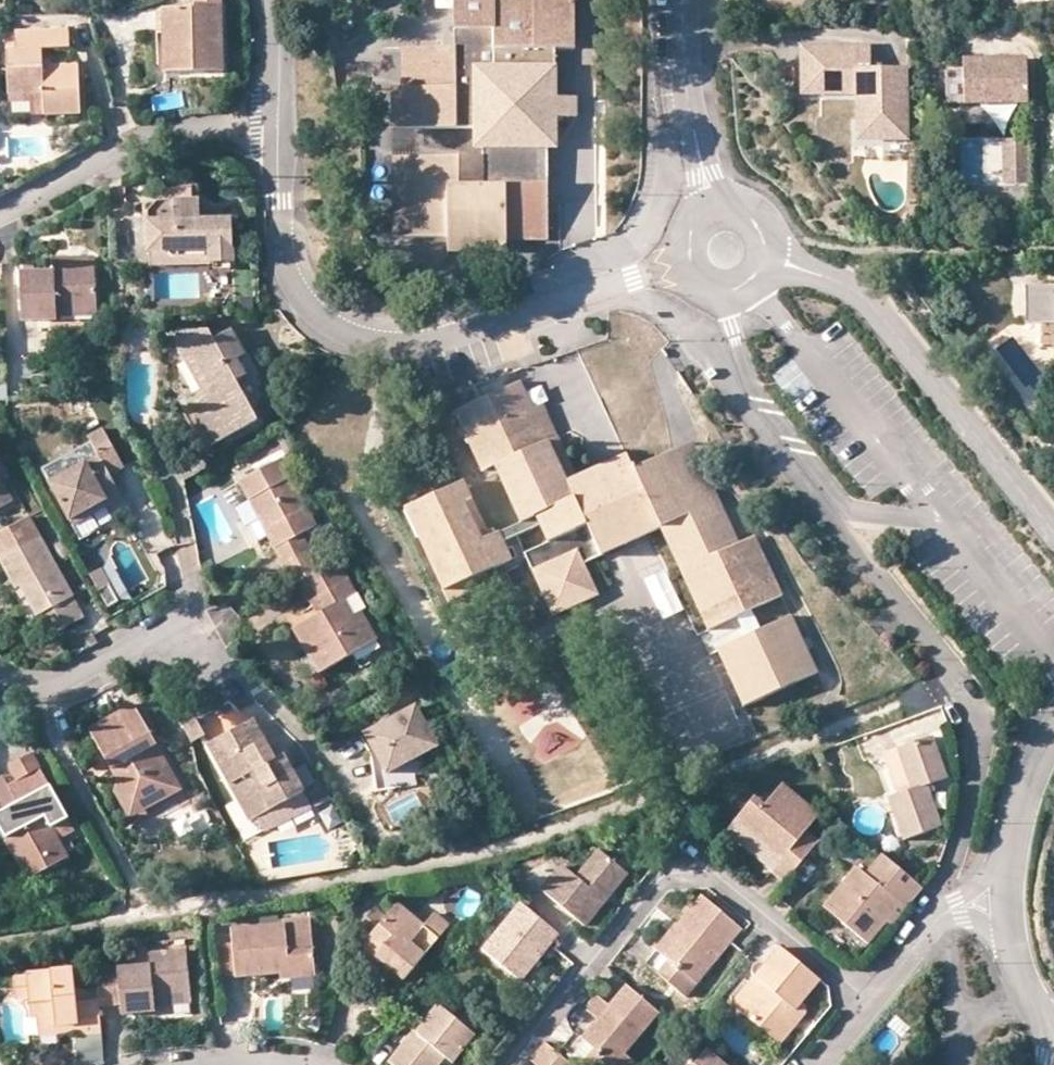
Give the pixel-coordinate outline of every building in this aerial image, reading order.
[(455,47),(409,47),(409,86),(403,86),(401,86),(401,128),(475,127),(475,147),(485,147),(485,156),(402,157),(402,237),(450,237),(450,247),(509,246),(509,239),(509,231),(550,231),(549,147),(557,147),(557,115),(569,115),(569,97),(557,97),(557,46),(576,46),(576,0),(553,0),(498,1),(498,0),(455,0),(455,47)] [(167,78),(225,77),(223,2),(196,3),(197,13),(165,14),(167,78)] [(45,70),(45,64),(45,52),(71,51),(70,33),(17,35),(18,52),(9,52),(11,99),(47,98),(48,118),(83,117),(81,69),(54,70),(45,70)] [(8,36),(9,52),(18,52),(17,35),(8,36)] [(871,43),(802,44),(803,90),(859,89),(859,122),(883,122),(884,136),(908,135),(907,64),(882,65),(882,76),(872,76),(872,65),(871,43)] [(967,72),(950,73),(950,107),(1032,106),(1032,63),(967,64),(967,72)] [(882,65),(872,65),(872,76),(882,76),(882,65)] [(578,97),(569,97),(569,115),(578,115),(578,97)] [(883,122),(859,122),(859,136),(884,136),(883,122)] [(1029,182),(1028,139),(1003,139),(1004,182),(1029,182)] [(209,252),(209,265),(234,264),(232,220),(218,221),(202,222),(201,206),(200,203),(148,205),(150,254),(209,252)] [(211,205),(201,206),(202,222),(218,221),(217,213),(211,205)] [(550,239),(550,231),(509,231),(509,239),(550,239)] [(509,254),(509,246),(450,247),(450,255),(509,254)] [(151,267),(209,265),(209,252),(150,254),(151,267)] [(55,261),(55,268),(95,266),(95,259),(55,261)] [(58,313),(96,312),(95,266),(55,268),(55,274),(21,275),(23,322),(59,321),(58,319),(58,313)] [(1030,288),(1030,326),(1053,325),(1053,288),(1030,288)] [(211,393),(204,398),(189,405),(212,448),(257,423),(235,383),(247,377),(236,360),(244,355),(232,332),(213,343),(207,332),(177,333),(178,351),(184,361),(190,357),(211,393)] [(184,361),(204,398),(211,393),(190,357),(184,361)] [(472,410),(459,416),(486,477),(498,471),(523,528),(539,520),(544,531),(552,548),(527,559),(556,621),(601,600),(585,568),(663,533),(710,635),(740,620),(753,614),(785,601),(757,541),(742,548),(713,485),(697,493),(679,455),(637,475),(630,459),(581,482),(569,487),(536,415),(523,385),(472,410)] [(547,410),(536,415),(569,487),(581,482),(547,410)] [(106,501),(109,507),(125,499),(112,476),(125,469),(104,431),(90,438),(101,458),(51,484),(74,526),(95,515),(92,509),(106,501)] [(695,447),(679,455),(697,493),(713,485),(695,447)] [(261,517),(270,534),(298,582),(308,576),(332,563),(320,543),(326,539),(280,458),(241,481),(261,517)] [(0,462),(0,486),(4,484),(10,481),(0,462)] [(15,504),(4,484),(0,486),(0,512),(15,504)] [(468,487),(408,514),(451,607),(494,587),(490,577),(516,565),(508,548),(504,537),(492,542),(468,487)] [(95,515),(109,507),(106,501),(92,509),(95,515)] [(73,593),(29,515),(0,532),(0,559),(1,558),(18,589),(24,586),(39,613),(53,604),(73,593)] [(260,540),(270,534),(261,517),(251,523),(260,540)] [(523,528),(504,537),(508,548),(544,531),(539,520),(523,528)] [(332,563),(308,576),(326,609),(318,614),(294,627),(321,672),(378,639),(362,611),(354,616),(344,599),(358,592),(339,559),(332,563)] [(92,578),(101,594),(111,588),(102,572),(92,578)] [(298,582),(318,614),(326,609),(308,576),(298,582)] [(111,588),(101,594),(110,610),(120,605),(111,588)] [(85,615),(73,593),(53,604),(66,626),(85,615)] [(763,635),(753,614),(740,620),(751,641),(763,635)] [(751,641),(719,655),(745,711),(820,676),(794,619),(763,635),(751,641)] [(109,624),(94,633),(98,641),(114,632),(109,624)] [(418,706),(368,734),(377,751),(373,753),(378,791),(419,785),(415,758),(439,745),(418,706)] [(116,795),(161,807),(185,793),(137,710),(94,735),(121,782),(116,795)] [(277,764),(273,755),(256,724),(224,743),(246,781),(235,786),(256,824),(306,795),(286,759),(277,764)] [(933,735),(883,752),(898,794),(891,797),(906,839),(943,826),(927,784),(948,776),(933,735)] [(214,748),(235,786),(246,781),(224,743),(214,748)] [(281,751),(273,755),(277,764),(286,759),(281,751)] [(22,785),(31,802),(21,808),(0,820),(0,825),(10,843),(24,835),(42,868),(66,855),(53,833),(71,823),(34,759),(13,771),(22,785)] [(11,791),(7,784),(0,788),(0,820),(21,808),(11,791)] [(22,785),(11,791),(21,808),(31,802),(22,785)] [(765,805),(755,797),(737,819),(784,858),(774,870),(787,881),(820,842),(806,831),(819,815),(782,785),(765,805)] [(133,823),(161,807),(116,795),(133,823)] [(306,795),(256,824),(270,836),(316,813),(306,795)] [(72,865),(66,855),(42,868),(24,835),(10,843),(34,886),(72,865)] [(630,876),(603,853),(580,880),(567,869),(546,894),(586,928),(630,876)] [(857,868),(824,908),(867,943),(899,904),(906,909),(923,888),(884,855),(866,876),(857,868)] [(702,895),(679,924),(685,930),(665,955),(656,948),(644,962),(685,997),(741,928),(702,895)] [(398,903),(386,917),(370,936),(356,953),(379,971),(386,962),(392,967),(405,978),(450,924),(434,911),(424,924),(398,903)] [(358,926),(370,936),(386,917),(374,907),(358,926)] [(522,907),(480,959),(516,988),(558,937),(522,907)] [(285,937),(312,934),(310,917),(283,919),(284,925),(285,937)] [(676,922),(656,948),(665,955),(685,930),(679,924),(676,922)] [(285,937),(284,925),(231,930),(232,946),(235,974),(288,969),(289,976),(315,973),(312,934),(285,937)] [(217,976),(235,974),(232,946),(214,947),(217,976)] [(752,974),(754,977),(763,983),(741,1012),(780,1044),(805,1012),(805,1007),(802,1002),(821,979),(781,948),(768,965),(760,963),(754,966),(752,974)] [(155,1014),(155,1009),(154,998),(192,994),(187,951),(148,955),(150,967),(118,970),(122,1007),(123,1018),(155,1014)] [(385,976),(392,967),(386,962),(379,971),(385,976)] [(122,1007),(118,970),(96,973),(99,1001),(100,1010),(122,1007)] [(76,971),(28,976),(31,1001),(33,1020),(39,1019),(57,1017),(59,1036),(79,1034),(80,1038),(103,1035),(100,1010),(99,1001),(80,1003),(76,971)] [(18,1003),(31,1001),(28,976),(15,978),(18,1003)] [(732,1005),(741,1012),(763,983),(754,977),(732,1005)] [(610,1005),(599,1021),(583,1039),(573,1032),(562,1047),(584,1064),(632,1064),(635,1061),(626,1053),(659,1011),(628,984),(610,1005)] [(585,1009),(599,1021),(610,1005),(597,993),(585,1009)] [(193,1004),(192,994),(154,998),(155,1009),(193,1004)] [(439,1006),(416,1034),(413,1032),(389,1062),(393,1064),(439,1064),(445,1058),(450,1063),(474,1034),(439,1006)] [(40,1036),(59,1036),(57,1017),(39,1019),(40,1036)] [(103,1035),(80,1038),(83,1064),(85,1064),(106,1063),(103,1035)] [(537,1064),(573,1064),(546,1043),(532,1061),(537,1064)] [(706,1051),(694,1064),(723,1064),(706,1051)]
